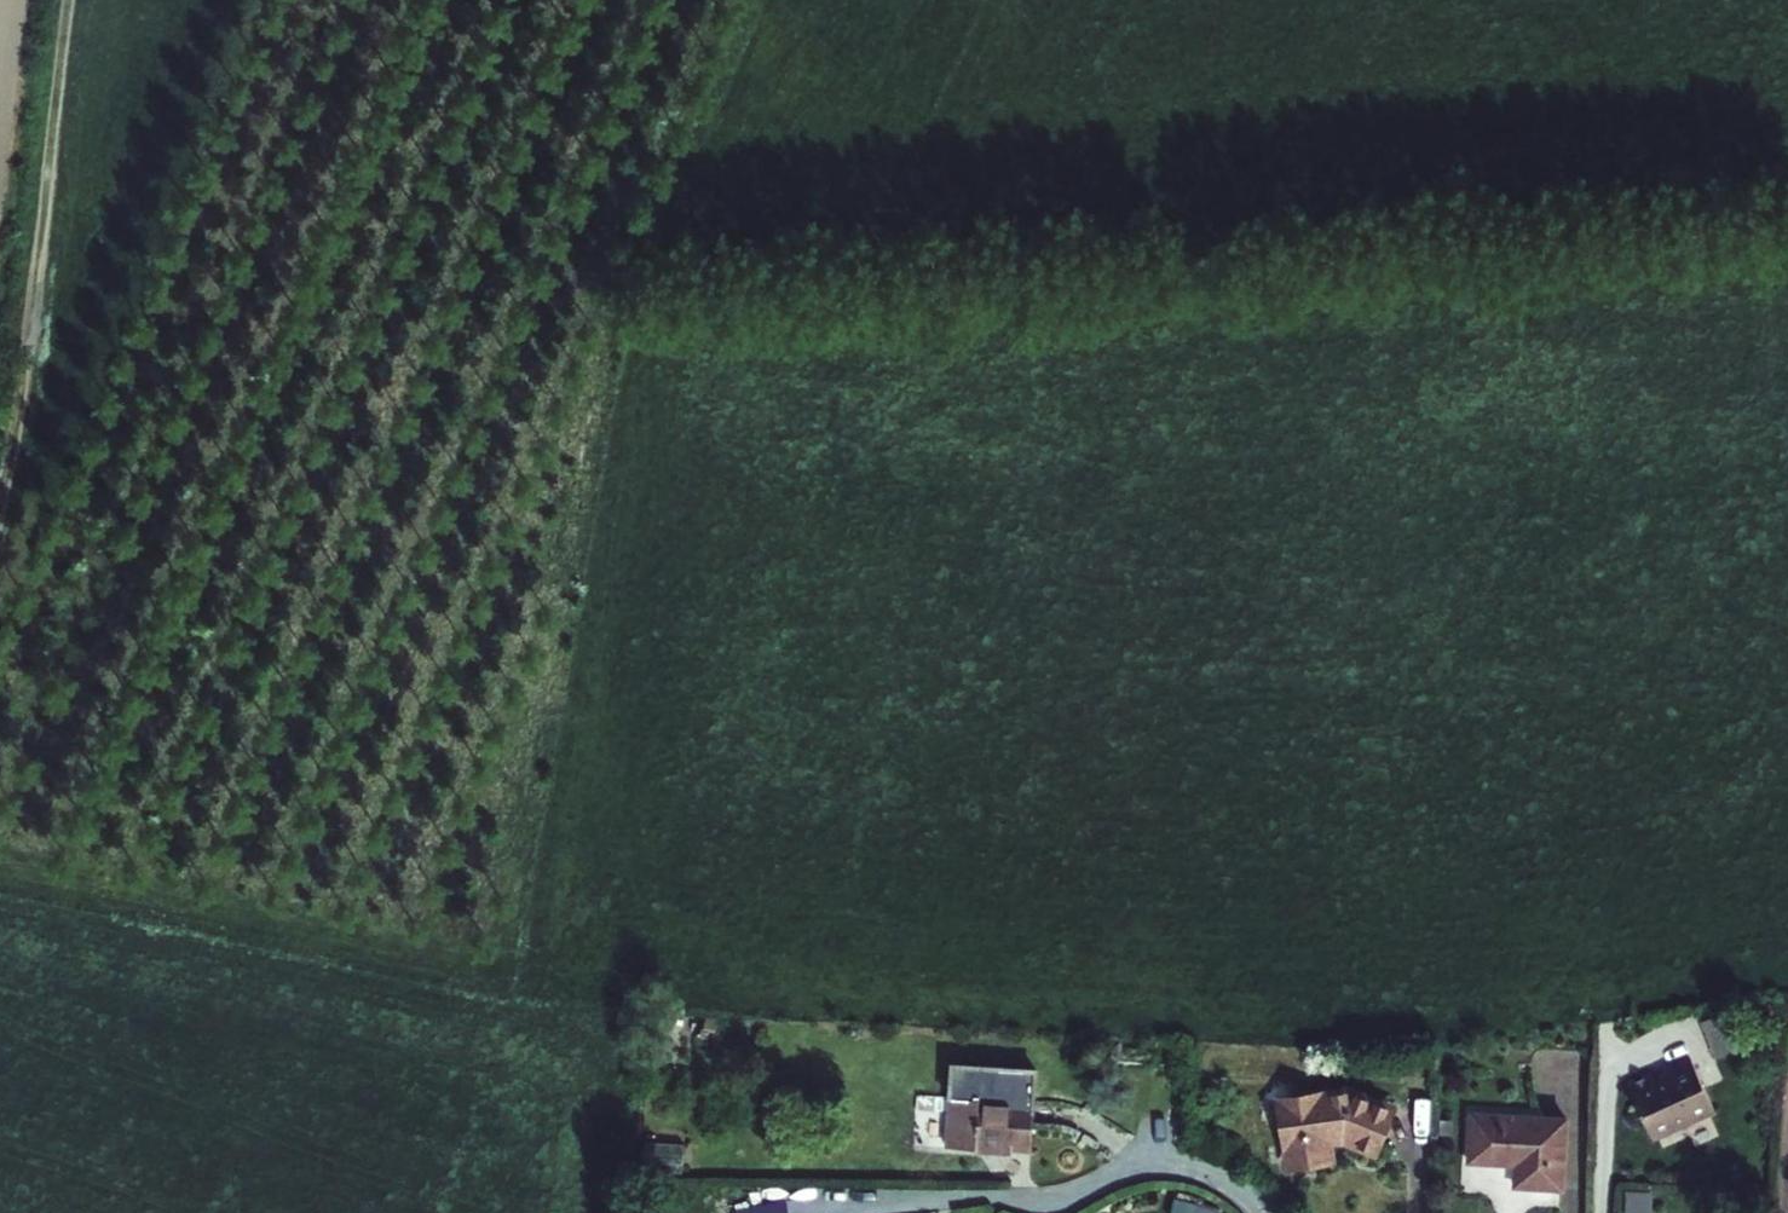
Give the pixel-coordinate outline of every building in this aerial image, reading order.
[(1647,1072),(1623,1083),(1647,1138),(1709,1111),(1686,1059),(1650,1078),(1647,1072)] [(955,1064),(948,1149),(979,1152),(980,1146),(1030,1151),(1032,1102),(1033,1069),(955,1064)] [(1559,1171),(1563,1101),(1469,1094),(1466,1139),(1514,1144),(1513,1169),(1559,1171)] [(1342,1169),(1377,1169),(1376,1101),(1315,1099),(1274,1124),(1292,1160),(1319,1145),(1342,1147),(1342,1169)] [(1223,1208),(1178,1196),(1174,1212),(1222,1212),(1223,1208)] [(737,1212),(785,1212),(783,1203),(737,1212)]
